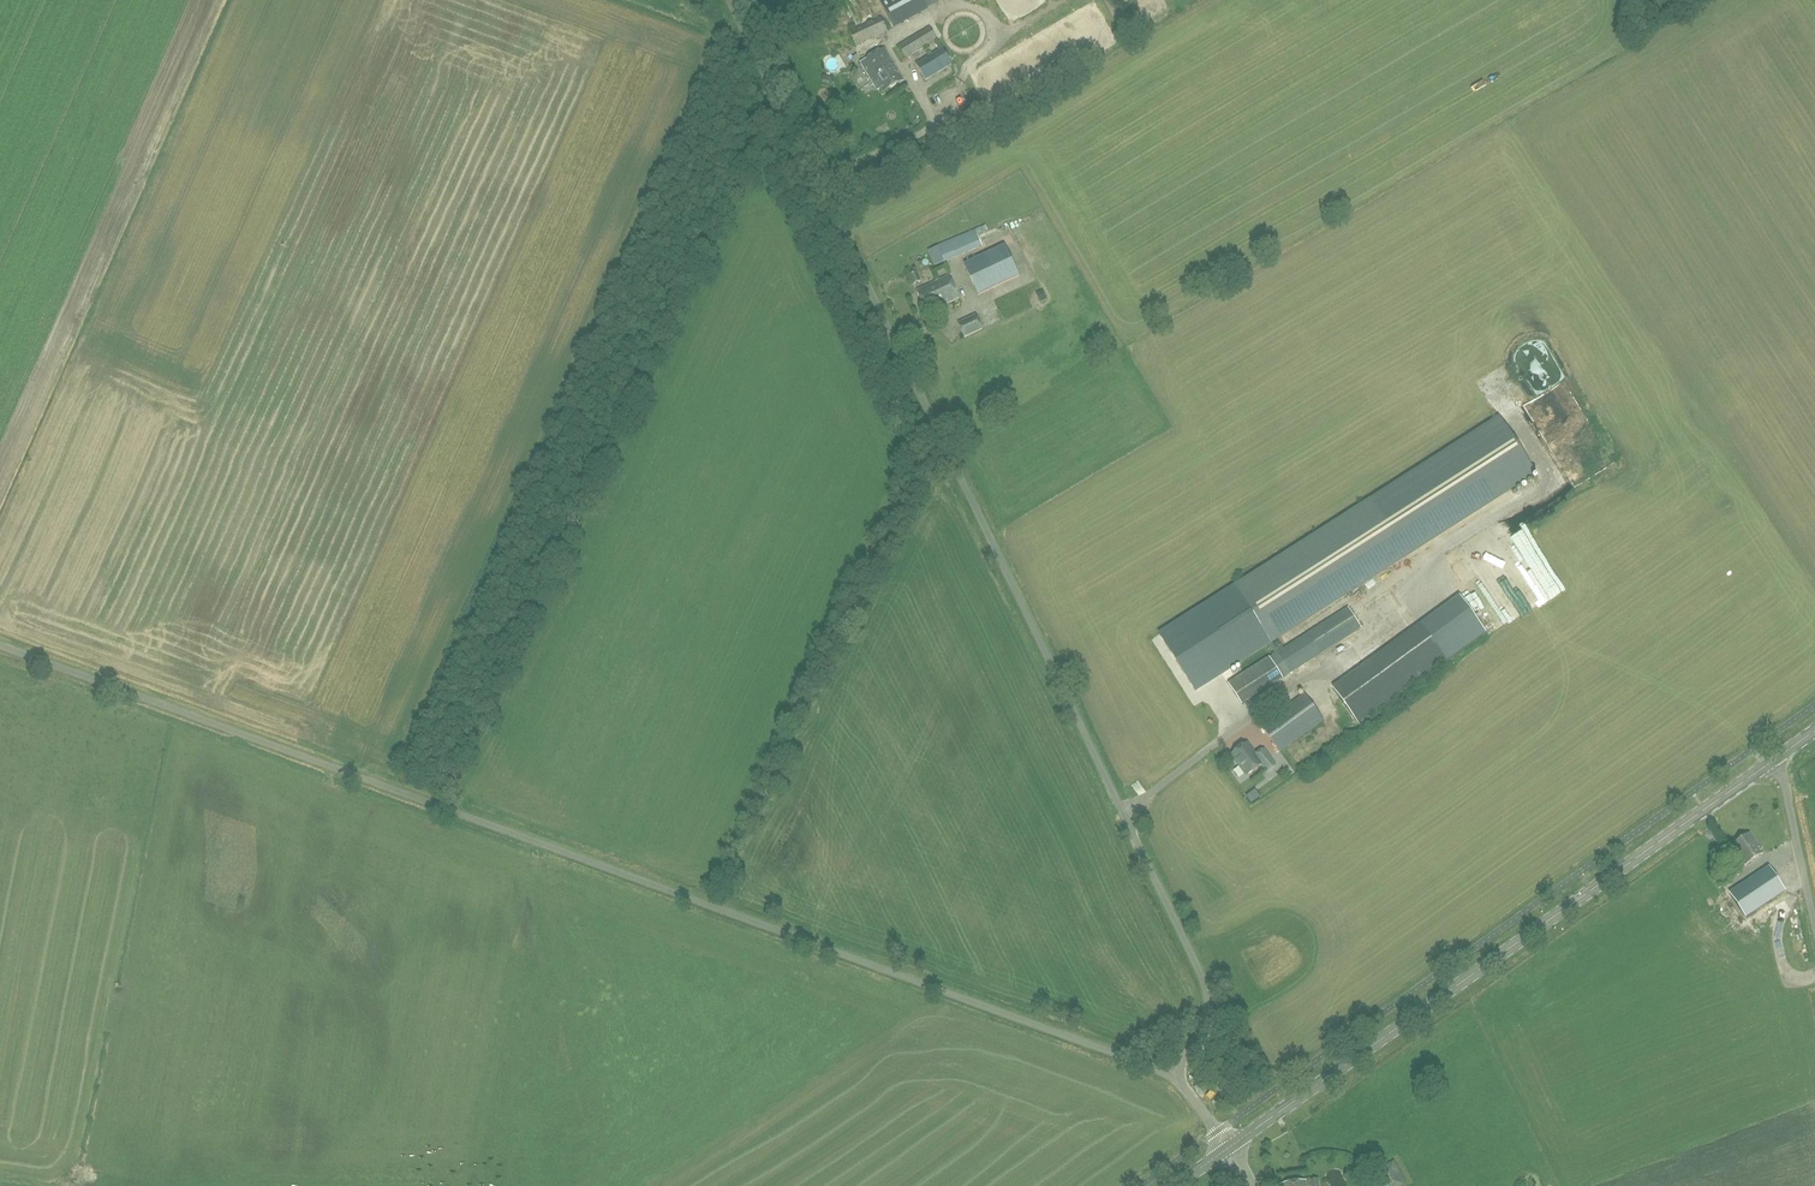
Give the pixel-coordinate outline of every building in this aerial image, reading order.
[(928,9),(923,0),(879,0),(894,27),(928,9)] [(887,31),(880,17),(850,31),(857,45),(887,31)] [(905,58),(941,37),(933,24),(898,45),(905,58)] [(877,90),(881,88),(883,92),(903,80),(884,48),(864,60),(864,61),(861,63),(877,90)] [(925,79),(952,64),(943,48),(917,63),(925,79)] [(944,261),(982,245),(978,235),(987,231),(985,224),(937,245),(938,247),(944,261)] [(978,293),(1016,275),(1006,254),(1002,246),(964,264),(978,293)] [(913,283),(920,280),(916,271),(909,274),(913,283)] [(927,313),(959,297),(949,276),(916,291),(927,313)] [(964,335),(981,327),(975,313),(957,322),(964,335)] [(1371,499),(1159,635),(1195,691),(1271,643),(1278,653),(1228,684),(1242,705),(1361,628),(1348,607),(1284,649),(1277,637),(1406,554),(1535,472),(1499,417),(1371,499)] [(1465,549),(1455,554),(1462,567),(1472,561),(1465,549)] [(1460,596),(1333,688),(1358,724),(1486,632),(1460,596)] [(1342,671),(1347,667),(1342,660),(1336,664),(1342,671)] [(1279,750),(1323,719),(1305,693),(1261,725),(1279,750)] [(1277,766),(1264,748),(1256,755),(1247,742),(1231,753),(1246,774),(1260,764),(1267,773),(1277,766)] [(1745,865),(1763,853),(1750,833),(1732,845),(1745,865)] [(1785,890),(1774,874),(1769,867),(1760,874),(1729,894),(1745,917),(1785,890)] [(1404,1181),(1393,1161),(1379,1169),(1388,1185),(1395,1185),(1404,1181)] [(1317,1178),(1310,1179),(1311,1185),(1319,1185),(1317,1178)]
